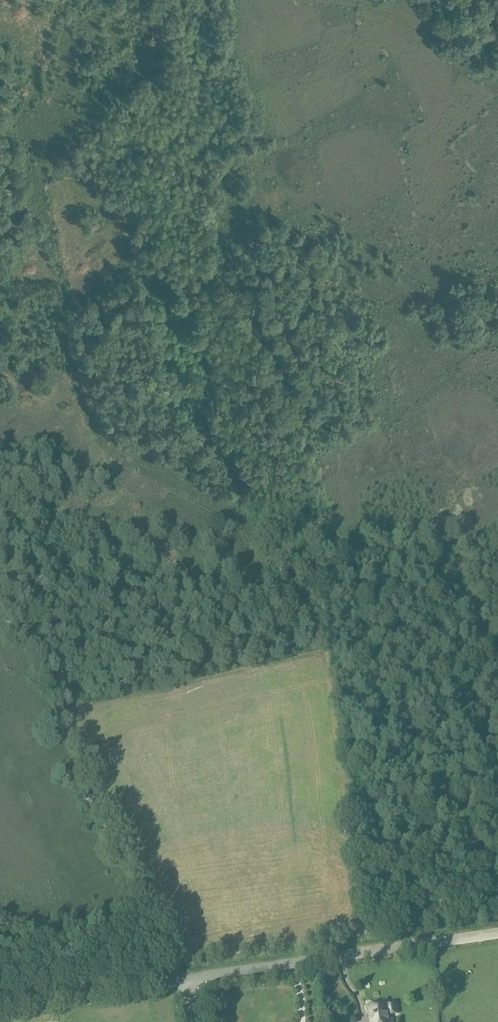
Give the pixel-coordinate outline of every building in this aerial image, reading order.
[(392,1015),(397,1014),(396,1004),(388,1005),(388,1003),(367,1007),(370,1021),(393,1021),(392,1015)]
